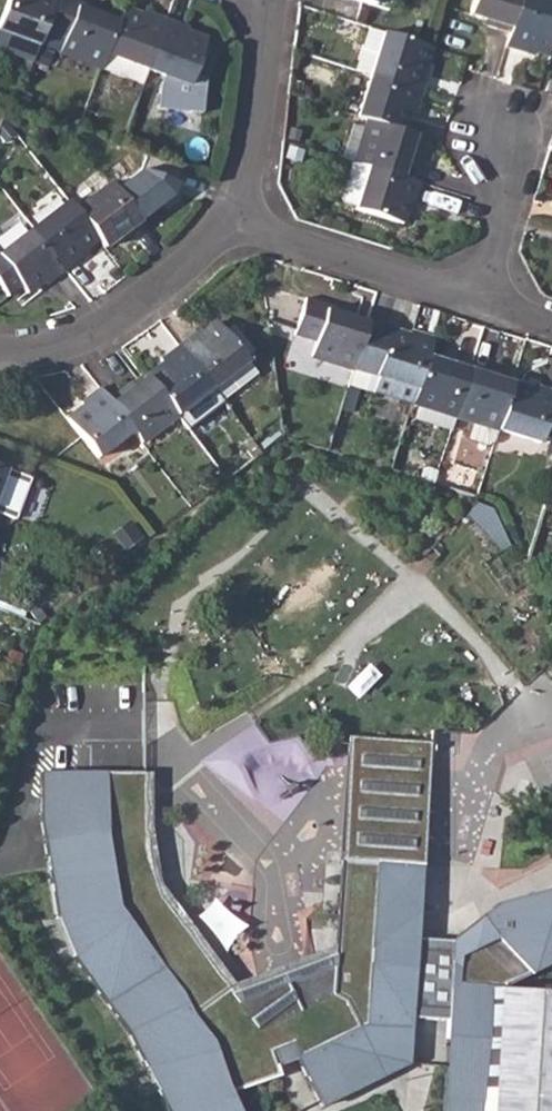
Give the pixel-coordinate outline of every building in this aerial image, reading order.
[(0,19),(0,47),(32,59),(43,30),(54,0),(7,0),(0,19)] [(43,30),(63,37),(59,51),(100,68),(105,54),(117,21),(97,13),(98,9),(76,0),(54,0),(43,30)] [(469,13),(488,19),(487,24),(510,31),(520,0),(473,0),(469,13)] [(505,46),(528,53),(529,47),(549,53),(551,44),(551,3),(541,0),(520,0),(510,31),(505,46)] [(117,21),(105,54),(130,63),(126,75),(143,81),(147,70),(166,19),(144,11),(142,15),(123,8),(117,21)] [(166,19),(147,70),(189,85),(207,39),(187,31),(188,28),(166,19)] [(384,31),(370,73),(424,89),(430,68),(425,66),(430,45),(384,31)] [(370,73),(358,115),(367,118),(405,130),(410,110),(417,112),(424,89),(370,73)] [(367,118),(354,161),(369,166),(408,178),(414,155),(407,153),(414,133),(405,130),(367,118)] [(139,172),(117,189),(142,221),(173,198),(179,182),(142,166),(139,172)] [(358,202),(356,209),(403,224),(408,203),(414,204),(420,182),(408,178),(369,166),(358,202)] [(110,182),(75,208),(97,238),(104,247),(120,235),(123,239),(142,221),(117,189),(110,182)] [(68,200),(32,227),(66,271),(85,257),(81,251),(97,238),(75,208),(68,200)] [(32,227),(0,252),(0,287),(7,297),(22,286),(27,293),(44,280),(48,284),(66,271),(32,227)] [(311,357),(352,369),(367,323),(345,317),(347,311),(305,298),(293,337),(293,359),(296,366),(311,357)] [(367,323),(352,369),(374,375),(370,391),(411,404),(426,357),(432,337),(409,330),(408,335),(388,330),(390,323),(369,317),(367,323)] [(196,331),(178,345),(211,388),(221,402),(256,374),(216,323),(200,336),(196,331)] [(163,363),(145,376),(176,416),(211,388),(178,345),(159,358),(163,363)] [(426,357),(411,404),(452,417),(469,365),(448,358),(446,363),(426,357)] [(469,365),(452,417),(474,424),(471,437),(492,443),(496,430),(510,384),(490,378),(492,372),(469,365)] [(125,384),(106,398),(131,431),(140,443),(176,416),(145,376),(128,388),(125,384)] [(496,430),(538,443),(551,398),(551,391),(532,386),(530,390),(510,384),(496,430)] [(83,405),(65,418),(81,438),(97,458),(131,431),(106,398),(98,388),(80,401),(83,405)] [(348,755),(430,761),(431,741),(349,736),(348,755)] [(430,761),(348,755),(340,861),(423,867),(430,761)] [(452,940),(452,941),(419,939),(423,867),(340,861),(339,861),(335,945),(332,992),(259,1028),(235,983),(156,889),(146,826),(146,772),(42,772),(42,822),(58,918),(82,914),(88,946),(73,956),(128,1031),(146,1067),(165,1058),(176,1082),(157,1091),(167,1110),(240,1110),(231,1092),(280,1076),(277,1067),(297,1060),(321,1108),(410,1065),(413,1018),(446,1020),(446,1039),(480,1041),(480,1050),(484,1050),(483,1074),(478,1074),(476,1110),(551,1110),(551,890),(452,940)] [(152,772),(146,772),(146,826),(156,889),(235,983),(259,1028),(332,992),(335,945),(240,980),(162,883),(152,828),(152,772)]
